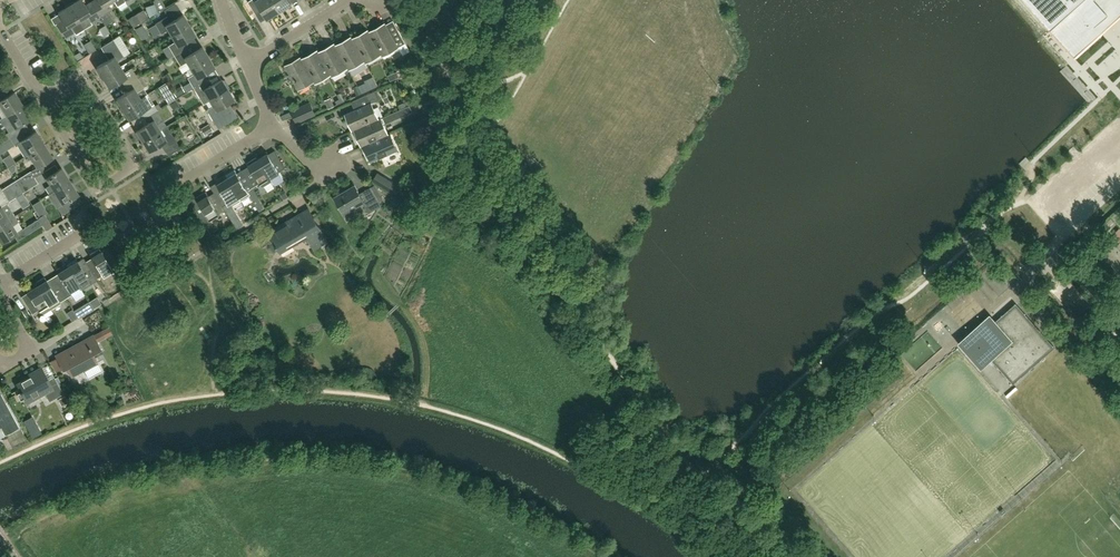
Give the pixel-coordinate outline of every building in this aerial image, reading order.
[(91,2),(86,5),(82,0),(78,0),(70,5),(84,29),(92,24),(91,22),(100,17),(91,2)] [(91,2),(100,17),(106,26),(115,20),(106,6),(113,1),(114,1),(114,0),(95,0),(91,2)] [(272,0),(257,0),(256,1),(255,0),(251,0),(248,2),(256,14),(262,10),(267,19),(279,12),(272,0)] [(279,12),(292,4),(289,0),(272,0),(279,12)] [(1075,57),(1119,16),(1119,0),(1023,0),(1075,57)] [(145,7),(148,16),(157,12),(154,4),(145,7)] [(84,29),(70,5),(58,13),(62,20),(57,23),(66,38),(74,33),(76,34),(84,29)] [(161,33),(168,29),(171,35),(189,25),(183,14),(171,22),(168,16),(156,23),(161,33)] [(369,31),(382,55),(383,57),(399,48),(406,44),(393,20),(385,24),(385,23),(369,31)] [(137,35),(146,30),(141,23),(133,28),(137,35)] [(189,25),(171,35),(175,41),(169,45),(175,55),(187,48),(183,42),(195,35),(189,25)] [(352,38),(365,62),(366,64),(382,55),(369,31),(368,29),(352,38)] [(124,36),(119,40),(129,56),(134,53),(124,36)] [(365,62),(352,38),(351,36),(335,45),(348,69),(349,70),(365,62)] [(109,59),(96,67),(103,77),(120,66),(117,61),(124,57),(113,40),(101,47),(105,54),(109,59)] [(318,52),(332,76),(332,77),(348,69),(335,45),(334,43),(318,52)] [(187,48),(175,55),(181,66),(187,62),(191,67),(208,57),(202,46),(190,53),(187,48)] [(332,76),(318,52),(317,50),(302,59),(315,82),(316,84),(332,76)] [(208,57),(191,67),(194,73),(188,77),(194,87),(206,80),(203,74),(214,67),(208,57)] [(315,82),(302,59),(301,57),(285,66),(299,91),(315,82)] [(120,66),(103,77),(109,87),(121,80),(125,86),(137,78),(131,68),(124,73),(120,66)] [(397,72),(388,76),(390,81),(399,77),(397,72)] [(137,78),(125,86),(128,91),(116,98),(123,109),(147,94),(143,88),(137,78)] [(206,80),(194,87),(200,98),(204,104),(210,100),(227,89),(229,88),(225,80),(223,81),(221,78),(209,85),(206,80)] [(0,85),(0,102),(7,114),(8,115),(23,105),(14,92),(8,96),(5,90),(6,89),(2,83),(0,85)] [(357,96),(366,92),(369,91),(366,84),(359,88),(358,85),(353,87),(355,90),(357,96)] [(181,86),(173,91),(176,97),(185,92),(181,86)] [(226,104),(234,100),(227,89),(210,100),(214,106),(207,110),(218,128),(235,118),(226,104)] [(351,102),(355,110),(371,102),(372,103),(381,99),(377,90),(351,102)] [(147,94),(123,109),(129,119),(141,112),(144,117),(157,110),(154,106),(147,94)] [(371,102),(355,110),(345,114),(352,131),(381,118),(379,119),(372,103),(371,102)] [(292,112),(297,123),(316,115),(311,103),(304,106),(292,112)] [(406,107),(405,103),(399,105),(401,110),(395,112),(398,118),(404,116),(413,112),(410,106),(409,106),(406,107)] [(7,114),(0,119),(0,127),(4,124),(9,132),(31,118),(23,105),(8,115),(7,114)] [(157,110),(144,117),(148,123),(136,130),(142,141),(160,130),(156,124),(163,120),(157,110)] [(381,118),(352,131),(354,130),(361,146),(388,135),(381,118)] [(209,124),(201,129),(205,135),(213,130),(209,124)] [(160,130),(142,141),(149,151),(161,144),(164,149),(177,141),(167,125),(160,130)] [(29,154),(44,144),(36,131),(21,140),(16,143),(24,157),(29,154)] [(11,139),(7,133),(0,138),(0,146),(11,139)] [(390,134),(388,135),(361,146),(362,147),(364,146),(371,162),(397,150),(390,134)] [(15,145),(11,139),(0,146),(0,154),(15,145)] [(44,144),(29,154),(37,167),(52,157),(44,144)] [(283,178),(280,172),(279,171),(285,168),(281,162),(275,165),(268,154),(259,160),(272,182),(274,184),(283,178)] [(257,157),(248,163),(249,166),(256,178),(250,181),(254,187),(259,184),(260,184),(264,187),(272,182),(259,160),(258,160),(257,157)] [(50,194),(55,191),(70,181),(61,168),(46,177),(51,184),(46,188),(50,194)] [(248,191),(254,187),(250,181),(244,185),(235,170),(226,176),(241,201),(250,195),(248,192),(248,191)] [(35,177),(31,171),(16,180),(20,187),(35,177)] [(226,176),(216,182),(225,196),(219,200),(222,204),(223,206),(229,202),(229,203),(233,206),(241,201),(226,176)] [(20,187),(23,193),(38,183),(35,177),(20,187)] [(16,180),(1,189),(5,196),(20,187),(16,180)] [(62,215),(73,208),(68,201),(77,195),(78,195),(70,181),(55,191),(50,194),(48,195),(57,208),(58,207),(62,215)] [(381,206),(371,187),(360,194),(355,185),(334,197),(344,215),(363,204),(369,213),(381,206)] [(20,187),(5,196),(9,202),(23,193),(20,187)] [(222,204),(216,207),(207,191),(191,201),(205,224),(220,214),(220,213),(225,210),(223,206),(222,204)] [(403,209),(398,218),(403,221),(410,207),(399,201),(397,206),(403,209)] [(1,207),(0,207),(0,225),(15,216),(7,203),(1,207)] [(299,215),(270,232),(269,230),(258,237),(263,245),(273,239),(280,252),(292,246),(291,243),(305,235),(314,250),(328,242),(308,208),(298,213),(299,215)] [(15,216),(0,225),(0,240),(2,243),(17,233),(12,226),(19,222),(15,216)] [(39,218),(25,227),(29,234),(43,224),(45,224),(41,217),(39,218)] [(89,254),(91,257),(94,263),(89,267),(90,269),(96,279),(102,275),(102,276),(112,270),(99,248),(89,254)] [(101,252),(102,254),(102,255),(112,270),(118,266),(107,248),(101,252)] [(75,258),(65,264),(79,286),(79,285),(82,289),(97,280),(96,279),(90,269),(84,273),(77,262),(77,261),(75,258)] [(65,264),(56,270),(58,273),(65,285),(59,288),(65,298),(71,295),(72,296),(82,289),(79,285),(79,286),(65,264)] [(59,288),(56,283),(50,287),(44,277),(34,283),(36,286),(37,286),(51,309),(60,303),(60,302),(65,298),(59,288)] [(51,309),(37,286),(36,286),(27,292),(34,304),(28,308),(31,314),(38,310),(38,311),(39,311),(43,314),(50,309),(51,309)] [(989,317),(967,337),(970,340),(989,362),(992,360),(1013,384),(1055,347),(1016,303),(994,323),(989,317)] [(73,311),(78,318),(81,317),(83,315),(79,308),(73,311)] [(72,309),(68,311),(66,313),(71,321),(77,317),(72,309)] [(102,331),(94,335),(93,334),(55,355),(63,370),(66,368),(71,377),(97,362),(92,354),(101,349),(97,342),(106,338),(102,331)] [(58,377),(55,379),(54,377),(48,380),(41,367),(33,372),(34,374),(16,384),(27,403),(39,396),(45,393),(49,401),(63,394),(60,389),(63,387),(58,377)] [(58,400),(61,406),(68,403),(64,396),(58,400)] [(0,425),(5,434),(18,427),(5,403),(0,406),(0,425)]
